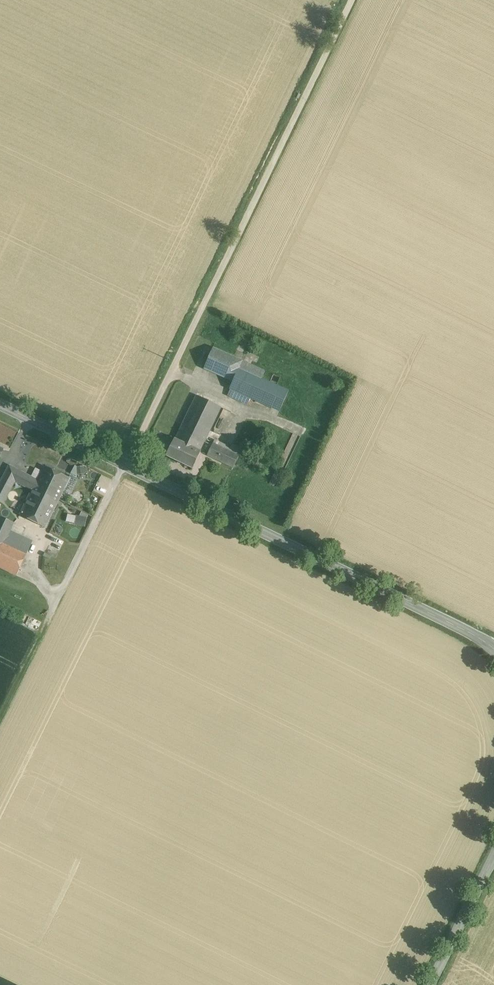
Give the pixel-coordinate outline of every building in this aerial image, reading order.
[(244,361),(214,347),(203,369),(233,383),(240,370),(244,361)] [(265,371),(244,361),(240,370),(260,380),(265,371)] [(260,380),(240,370),(233,383),(230,390),(250,400),(277,413),(286,393),(260,380)] [(250,400),(230,390),(227,395),(247,405),(250,400)] [(195,395),(174,438),(201,450),(222,407),(195,395)] [(201,450),(174,438),(166,456),(192,468),(201,450)] [(242,448),(232,443),(230,447),(214,439),(213,442),(239,454),(242,448)] [(239,454),(213,442),(207,455),(233,467),(239,454)] [(0,484),(0,500),(4,501),(15,480),(5,475),(10,466),(0,484)] [(31,477),(10,466),(5,475),(15,480),(31,489),(30,492),(32,492),(37,483),(38,481),(31,477)] [(37,483),(61,495),(63,491),(69,479),(44,467),(42,472),(38,481),(37,483)] [(35,468),(31,477),(38,481),(42,472),(35,468)] [(76,482),(69,479),(63,491),(70,495),(76,482)] [(61,495),(37,483),(32,492),(22,514),(46,526),(61,495)] [(75,524),(85,526),(87,517),(77,515),(75,524)] [(0,516),(0,540),(13,546),(18,535),(11,531),(14,523),(0,516)] [(33,542),(18,535),(13,546),(27,553),(33,542)] [(17,576),(27,553),(13,546),(0,540),(0,568),(17,576)]
